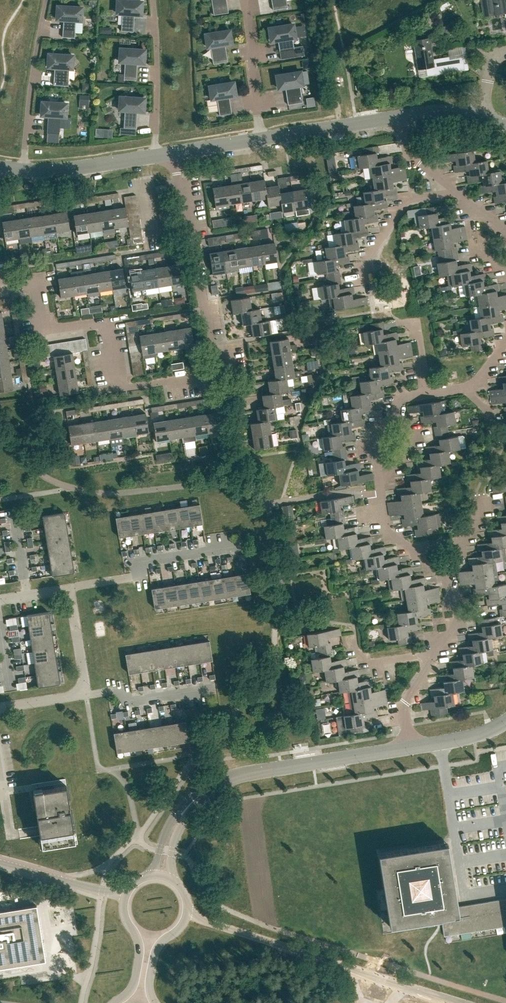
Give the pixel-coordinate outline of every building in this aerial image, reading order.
[(142,2),(117,0),(116,14),(122,14),(121,31),(133,32),(134,15),(141,15),(142,2)] [(226,0),(211,0),(213,15),(228,13),(226,0)] [(286,0),(271,0),(273,10),(287,8),(286,0)] [(483,17),(505,14),(505,17),(505,0),(480,0),(483,17)] [(81,21),(82,8),(57,6),(56,20),(63,20),(62,37),(74,38),(76,21),(81,21)] [(295,38),(293,24),(269,28),(271,42),(278,40),(281,59),(304,56),(303,52),(295,53),(292,38),(295,38)] [(230,30),(205,34),(207,48),(210,47),(213,64),(228,62),(225,45),(232,44),(230,30)] [(426,68),(433,59),(429,37),(412,40),(417,70),(426,68)] [(144,64),(145,50),(120,48),(119,62),(125,62),(124,74),(118,74),(118,82),(124,82),(124,80),(136,80),(137,63),(144,64)] [(72,69),(73,55),(48,54),(47,68),(54,68),(53,85),(68,86),(69,69),(72,69)] [(433,59),(426,68),(427,76),(464,70),(462,58),(449,60),(448,57),(433,59)] [(301,72),(276,76),(278,89),(285,88),(288,105),(302,103),(300,86),(303,85),(309,84),(307,71),(301,72)] [(232,114),(229,97),(236,96),(234,82),(209,86),(211,100),(217,99),(219,116),(232,114)] [(144,112),(145,98),(120,97),(119,110),(124,111),(123,128),(136,129),(137,112),(144,112)] [(66,117),(67,104),(42,102),(41,116),(48,116),(47,133),(59,134),(60,117),(66,117)] [(103,137),(104,129),(96,129),(95,137),(103,137)] [(357,156),(353,156),(355,169),(359,168),(370,167),(370,166),(380,165),(379,159),(377,160),(376,153),(378,153),(377,146),(365,148),(366,154),(357,156)] [(465,164),(475,162),(473,150),(440,155),(441,162),(452,161),(452,160),(454,159),(455,165),(453,166),(454,173),(466,171),(466,170),(465,164)] [(380,165),(370,166),(370,167),(372,178),(405,173),(405,170),(404,166),(393,168),(393,169),(391,170),(390,164),(392,163),(391,156),(379,158),(379,159),(380,165)] [(478,174),(488,172),(486,160),(475,162),(465,164),(466,170),(468,169),(469,176),(467,176),(468,183),(479,181),(479,180),(478,174)] [(254,201),(251,181),(243,183),(241,173),(245,172),(244,167),(236,169),(241,203),(254,201)] [(229,205),(241,203),(236,169),(228,170),(229,175),(231,174),(232,184),(226,185),(229,205)] [(491,184),(502,182),(500,171),(488,173),(488,172),(478,174),(479,180),(482,180),(483,186),(480,186),(481,193),(493,191),(492,190),(491,184)] [(405,173),(372,178),(374,190),(384,189),(385,194),(385,195),(397,194),(396,187),(393,187),(392,181),(395,180),(395,182),(406,180),(405,173)] [(286,187),(285,177),(277,178),(278,185),(279,188),(286,187)] [(265,187),(264,179),(251,181),(254,201),(267,199),(265,187)] [(505,194),(505,182),(502,183),(502,182),(491,184),(492,190),(495,190),(496,196),(493,196),(495,203),(505,202),(505,200),(505,195),(505,194)] [(229,208),(229,205),(226,185),(212,187),(216,211),(229,208)] [(280,193),(279,188),(278,185),(265,187),(267,199),(268,207),(281,205),(279,193),(280,193)] [(311,188),(305,189),(308,208),(309,213),(314,212),(314,208),(314,204),(311,188)] [(305,189),(292,191),(295,210),(296,216),(309,214),(309,213),(308,208),(305,189)] [(383,195),(385,194),(384,189),(374,190),(362,192),(364,204),(375,203),(376,208),(376,209),(387,207),(386,200),(384,201),(383,195)] [(156,199),(168,197),(167,191),(155,192),(156,199)] [(282,213),(295,210),(292,191),(280,193),(279,193),(281,205),(282,213)] [(119,198),(118,193),(110,194),(111,199),(112,199),(113,202),(119,201),(118,198),(119,198)] [(364,204),(353,206),(355,218),(365,216),(366,222),(366,223),(377,221),(378,221),(377,214),(374,215),(373,208),(376,208),(375,203),(364,204)] [(14,212),(13,205),(0,207),(1,214),(14,212)] [(127,215),(126,209),(125,206),(112,208),(115,228),(128,226),(128,221),(127,215)] [(441,225),(440,219),(438,219),(437,213),(439,213),(438,206),(425,208),(426,214),(417,216),(419,228),(431,227),(430,226),(441,225)] [(102,230),(115,228),(112,208),(99,210),(102,230)] [(90,232),(102,230),(99,210),(86,212),(90,232)] [(53,213),(57,233),(70,231),(67,211),(53,213)] [(76,234),(90,232),(86,212),(73,215),(76,234)] [(53,213),(41,215),(44,235),(57,233),(53,213)] [(41,215),(28,217),(31,237),(32,243),(45,241),(44,235),(41,215)] [(355,218),(344,220),(345,232),(356,230),(357,236),(357,237),(368,235),(367,228),(365,229),(364,222),(366,222),(365,216),(355,218)] [(432,238),(466,233),(465,226),(453,228),(453,229),(451,230),(450,223),(452,223),(451,216),(440,218),(440,219),(441,225),(430,226),(431,227),(432,238)] [(28,217),(15,219),(18,239),(31,237),(28,217)] [(5,241),(18,239),(15,219),(2,221),(5,241)] [(288,230),(300,228),(298,221),(286,224),(288,230)] [(354,236),(357,236),(356,230),(345,232),(334,234),(336,246),(346,244),(347,250),(347,251),(359,249),(358,242),(355,242),(354,236)] [(439,256),(457,253),(456,247),(454,247),(453,241),(455,240),(455,242),(467,240),(466,233),(432,238),(434,251),(438,250),(439,256)] [(234,241),(234,239),(233,234),(225,235),(227,242),(234,241)] [(209,246),(222,244),(220,236),(207,238),(209,246)] [(261,244),(264,264),(277,262),(274,242),(261,244)] [(251,266),(264,264),(261,244),(248,246),(251,266)] [(324,248),(320,248),(322,260),(326,259),(327,260),(337,258),(338,264),(338,265),(349,263),(348,256),(346,256),(345,250),(347,250),(346,244),(336,246),(324,247),(325,248),(324,248)] [(239,268),(251,266),(248,246),(236,249),(239,272),(239,268)] [(226,274),(239,272),(236,249),(223,251),(226,274)] [(213,276),(226,274),(223,251),(210,253),(213,276)] [(460,272),(459,266),(457,267),(456,260),(458,260),(457,253),(439,256),(439,263),(437,263),(439,276),(450,274),(460,272)] [(322,260),(315,261),(317,274),(326,272),(327,279),(339,277),(338,270),(336,270),(335,264),(338,264),(337,258),(327,260),(326,259),(322,260)] [(99,291),(96,272),(91,273),(89,263),(90,263),(89,259),(81,260),(82,265),(83,271),(86,293),(99,291)] [(168,265),(171,285),(184,283),(181,263),(168,265)] [(473,282),(473,277),(470,277),(469,271),(472,270),(471,263),(459,265),(459,266),(460,272),(450,274),(452,286),(463,284),(473,282)] [(158,287),(171,285),(168,265),(155,268),(158,287)] [(109,270),(112,289),(125,287),(122,268),(109,270)] [(145,289),(158,287),(155,268),(142,270),(145,289)] [(99,291),(112,289),(109,270),(96,272),(99,291)] [(132,291),(145,289),(142,270),(129,272),(132,291)] [(71,276),(74,295),(86,293),(83,271),(75,272),(75,275),(71,276)] [(487,292),(486,287),(483,287),(482,281),(485,281),(484,273),(472,275),(473,277),(473,282),(463,284),(465,296),(477,294),(487,292)] [(61,297),(74,295),(71,276),(58,278),(58,279),(60,293),(61,297)] [(342,295),(342,290),(339,290),(338,284),(341,283),(339,277),(327,279),(328,285),(319,286),(321,299),(332,297),(342,295)] [(505,302),(505,295),(499,296),(499,297),(497,297),(496,291),(498,291),(497,284),(486,285),(486,287),(487,292),(477,294),(478,306),(505,302)] [(342,295),(332,297),(334,309),(368,304),(366,297),(355,299),(355,300),(353,300),(352,294),(354,294),(353,287),(341,288),(342,290),(342,295)] [(252,310),(250,297),(230,300),(233,313),(240,312),(252,310)] [(492,322),(492,323),(503,321),(502,314),(500,315),(499,308),(501,308),(501,309),(505,308),(505,302),(478,306),(480,318),(491,316),(492,322)] [(262,321),(266,320),(266,316),(261,316),(260,308),(252,310),(240,312),(242,325),(250,324),(250,323),(262,322),(262,321)] [(289,330),(296,329),(294,316),(287,317),(289,330)] [(489,322),(492,322),(491,316),(480,318),(469,320),(471,332),(481,330),(482,336),(482,337),(494,335),(493,328),(490,328),(489,322)] [(250,323),(250,324),(252,336),(278,332),(277,327),(271,328),(269,320),(266,320),(262,321),(262,322),(250,323)] [(386,341),(386,335),(383,336),(382,329),(384,329),(383,322),(372,324),(370,324),(371,330),(363,332),(365,344),(376,343),(376,342),(386,341)] [(178,329),(181,348),(194,346),(191,327),(178,329)] [(168,351),(181,348),(178,329),(165,331),(168,351)] [(479,336),(482,336),(481,330),(471,332),(459,334),(461,346),(470,345),(471,351),(484,349),(483,342),(480,342),(479,336)] [(156,353),(168,351),(165,331),(152,333),(156,353)] [(378,354),(411,349),(410,342),(399,344),(399,345),(396,346),(395,340),(398,339),(397,332),(385,334),(386,335),(386,341),(376,342),(376,343),(378,354)] [(156,356),(156,353),(152,333),(139,335),(140,338),(141,344),(142,350),(143,356),(143,359),(156,356)] [(290,351),(298,350),(297,344),(289,345),(288,338),(269,341),(271,354),(290,351)] [(22,348),(17,349),(13,349),(15,358),(23,356),(22,348)] [(390,364),(391,370),(391,371),(403,370),(402,363),(399,363),(398,357),(401,356),(401,358),(412,356),(411,349),(378,354),(380,366),(390,364)] [(10,363),(8,350),(0,352),(0,365),(10,363)] [(293,364),(290,351),(271,354),(273,367),(293,364)] [(55,369),(75,366),(73,353),(69,353),(63,354),(57,355),(53,356),(55,369)] [(308,369),(313,368),(318,368),(317,360),(306,361),(308,369)] [(12,376),(10,363),(0,365),(0,378),(12,376)] [(293,364),(273,367),(276,380),(287,378),(295,377),(302,376),(301,373),(299,371),(294,372),(293,364)] [(389,371),(391,370),(390,364),(380,366),(368,368),(370,380),(381,378),(382,384),(382,385),(393,384),(392,376),(390,377),(389,371)] [(57,382),(77,379),(75,366),(55,369),(57,382)] [(489,390),(490,397),(505,395),(505,375),(499,377),(500,383),(500,384),(502,383),(503,389),(501,390),(501,389),(489,390)] [(0,378),(0,391),(14,389),(12,376),(0,378)] [(288,386),(287,378),(276,380),(268,381),(270,394),(281,392),(294,390),(293,386),(288,386)] [(379,385),(382,384),(381,378),(370,380),(359,382),(361,394),(371,392),(372,398),(372,399),(384,397),(383,390),(380,391),(379,385)] [(77,379),(57,382),(59,395),(79,392),(77,379)] [(282,399),(281,392),(270,394),(262,395),(264,408),(275,406),(275,407),(283,405),(292,404),(291,398),(282,399)] [(370,398),(372,398),(371,392),(361,394),(349,396),(351,408),(361,406),(363,412),(363,413),(374,411),(373,404),(371,405),(370,398)] [(490,397),(491,404),(503,402),(503,401),(505,401),(505,407),(504,407),(505,414),(505,395),(490,397)] [(212,406),(210,398),(202,399),(203,404),(204,408),(212,406)] [(433,421),(433,420),(432,414),(446,412),(444,400),(407,406),(408,413),(420,411),(419,410),(422,409),(423,416),(420,416),(422,423),(433,421)] [(276,414),(275,407),(275,406),(264,408),(256,409),(258,422),(269,421),(285,418),(284,413),(276,414)] [(360,413),(363,412),(361,406),(351,408),(340,410),(342,422),(352,420),(353,426),(353,427),(365,425),(363,418),(361,418),(360,413)] [(74,419),(74,415),(75,415),(74,410),(66,411),(66,416),(67,416),(67,420),(74,419)] [(435,433),(448,431),(447,425),(455,424),(453,411),(446,412),(432,414),(433,420),(435,420),(436,427),(434,427),(435,433)] [(205,414),(208,433),(221,431),(218,412),(205,414)] [(132,415),(135,435),(148,433),(145,413),(132,415)] [(195,436),(208,433),(205,414),(192,416),(195,436)] [(123,437),(135,435),(132,415),(119,418),(123,437)] [(192,416),(179,418),(182,438),(183,443),(196,441),(195,436),(192,416)] [(110,439),(123,437),(119,418),(107,420),(110,439)] [(169,440),(182,438),(179,418),(166,420),(169,440)] [(97,441),(110,439),(107,420),(94,422),(97,441)] [(156,442),(169,440),(166,420),(153,422),(156,442)] [(351,432),(350,426),(353,426),(352,420),(342,422),(330,424),(329,424),(326,424),(328,436),(332,436),(342,434),(343,440),(344,441),(355,439),(354,432),(351,432)] [(271,433),(269,421),(258,422),(250,423),(252,436),(271,433)] [(84,443),(97,441),(94,422),(81,424),(84,443)] [(71,445),(84,443),(81,424),(68,426),(71,445)] [(458,436),(449,437),(448,431),(435,433),(436,440),(438,439),(439,446),(437,446),(438,452),(448,450),(461,448),(466,447),(464,437),(463,435),(458,436)] [(271,433),(252,436),(254,449),(254,450),(274,446),(271,433)] [(341,440),(343,440),(342,434),(332,436),(328,436),(321,437),(323,450),(332,449),(333,455),(346,453),(344,446),(342,446),(341,440)] [(438,452),(437,446),(437,445),(425,447),(427,454),(429,453),(430,460),(428,460),(428,466),(439,464),(450,462),(448,450),(438,452)] [(348,471),(348,465),(345,466),(344,460),(347,459),(346,453),(333,455),(334,461),(325,463),(327,475),(338,473),(348,471)] [(428,466),(428,460),(427,459),(416,461),(417,468),(419,467),(420,474),(418,474),(419,480),(429,478),(441,476),(439,464),(428,466)] [(348,471),(338,473),(340,485),(373,480),(372,473),(361,475),(361,476),(358,476),(357,470),(360,470),(359,462),(347,464),(348,465),(348,471)] [(419,480),(418,474),(418,473),(406,475),(407,482),(410,481),(411,488),(408,488),(409,493),(419,492),(431,490),(429,478),(419,480)] [(491,486),(492,493),(504,491),(504,490),(505,489),(505,483),(491,486)] [(409,493),(408,488),(408,487),(396,488),(398,495),(400,495),(401,502),(399,502),(399,501),(387,502),(388,509),(421,504),(419,492),(409,493)] [(331,518),(344,516),(343,509),(339,510),(338,504),(342,503),(342,504),(353,503),(352,496),(319,501),(321,514),(330,512),(331,518)] [(187,506),(190,526),(202,524),(199,504),(187,506)] [(413,517),(423,515),(421,504),(388,509),(389,516),(401,514),(400,513),(403,512),(404,519),(401,519),(403,526),(414,524),(414,523),(413,517)] [(283,506),(285,520),(293,519),(291,505),(283,506)] [(178,528),(190,526),(187,506),(175,508),(178,528)] [(163,510),(166,530),(178,528),(175,508),(163,510)] [(151,512),(155,531),(166,530),(163,510),(151,512)] [(140,514),(143,533),(155,531),(151,512),(140,514)] [(62,513),(42,516),(44,528),(66,525),(67,525),(65,513),(62,513)] [(435,514),(423,515),(413,517),(414,523),(416,523),(417,529),(415,529),(416,536),(437,533),(436,526),(440,526),(438,513),(435,514)] [(128,516),(131,535),(143,533),(140,514),(128,516)] [(496,516),(497,523),(500,523),(501,529),(498,530),(499,535),(505,534),(505,515),(496,516)] [(131,535),(128,516),(116,518),(119,537),(131,535)] [(322,520),(325,538),(337,536),(347,535),(346,529),(343,530),(342,523),(345,523),(344,516),(331,518),(322,520)] [(66,525),(44,528),(46,540),(68,537),(69,537),(67,525),(66,525)] [(285,526),(288,542),(296,541),(293,525),(285,526)] [(360,545),(360,539),(356,540),(355,534),(358,533),(357,526),(346,528),(346,529),(347,535),(337,536),(339,549),(348,547),(360,545)] [(498,530),(498,528),(486,530),(488,537),(491,536),(492,543),(489,544),(490,549),(504,547),(505,547),(505,534),(499,535),(498,530)] [(360,545),(348,547),(350,558),(351,558),(352,558),(352,559),(364,557),(374,555),(373,550),(370,550),(369,544),(372,543),(371,536),(359,538),(360,539),(360,545)] [(68,537),(46,540),(48,552),(70,549),(69,537),(68,537)] [(489,544),(488,542),(477,544),(478,551),(481,550),(482,557),(479,557),(480,563),(496,561),(505,559),(505,558),(504,547),(490,549),(489,544)] [(387,566),(386,560),(383,560),(382,554),(385,553),(384,546),(372,548),(373,550),(374,555),(364,557),(365,569),(387,566)] [(70,549),(48,552),(50,564),(72,560),(70,549)] [(480,563),(479,557),(479,556),(468,558),(469,565),(472,564),(473,571),(470,571),(470,570),(458,572),(459,579),(492,573),(497,573),(496,561),(480,563)] [(387,566),(375,568),(377,579),(378,579),(379,579),(388,578),(390,577),(401,576),(400,570),(396,571),(395,564),(399,564),(397,557),(386,558),(386,560),(387,566)] [(72,560),(50,564),(52,576),(72,573),(74,573),(72,560)] [(390,577),(388,578),(389,589),(392,589),(402,588),(404,587),(414,586),(413,580),(410,581),(409,575),(412,574),(411,567),(400,569),(400,570),(401,576),(390,577)] [(238,595),(250,593),(247,573),(235,575),(238,595)] [(485,594),(485,592),(484,587),(499,584),(497,573),(492,573),(459,579),(460,585),(472,583),(471,582),(474,581),(476,588),(472,588),(474,595),(485,594)] [(238,595),(235,575),(223,577),(226,597),(238,595)] [(226,597),(223,577),(211,579),(214,599),(226,597)] [(404,587),(402,588),(403,600),(406,599),(439,594),(438,587),(426,589),(427,591),(423,591),(422,585),(425,584),(424,577),(413,579),(413,580),(414,586),(404,587)] [(214,599),(211,579),(199,581),(202,601),(214,599)] [(202,601),(199,581),(187,583),(190,603),(202,601)] [(179,605),(190,603),(187,583),(175,585),(179,605)] [(505,596),(505,586),(505,583),(499,584),(484,587),(485,592),(488,592),(489,598),(486,599),(487,606),(498,604),(498,603),(497,597),(505,596)] [(179,605),(175,585),(164,587),(167,606),(179,605)] [(167,606),(164,587),(151,589),(154,608),(167,606)] [(418,609),(419,615),(419,616),(430,615),(429,608),(426,608),(425,602),(428,601),(429,603),(440,601),(439,594),(406,599),(408,611),(418,609)] [(497,597),(498,603),(501,602),(502,609),(499,609),(500,616),(505,615),(505,596),(497,597)] [(415,616),(419,615),(418,609),(408,611),(396,613),(398,625),(408,623),(409,629),(410,630),(421,629),(420,621),(416,622),(415,616)] [(46,612),(26,615),(27,616),(28,628),(50,624),(51,624),(49,612),(46,612)] [(490,618),(477,620),(479,627),(481,626),(482,633),(479,633),(480,639),(491,637),(502,635),(500,623),(498,623),(497,617),(490,618)] [(406,630),(409,629),(408,623),(398,625),(386,627),(389,640),(397,638),(399,644),(411,642),(410,635),(407,636),(406,630)] [(50,624),(28,628),(30,639),(52,636),(53,636),(51,624),(50,624)] [(319,651),(331,649),(330,642),(328,643),(327,636),(329,636),(329,637),(341,635),(340,628),(307,634),(309,646),(314,645),(315,651),(319,651)] [(480,639),(479,633),(479,632),(468,633),(469,640),(472,640),(473,646),(470,647),(471,652),(484,650),(493,649),(491,637),(480,639)] [(52,636),(30,639),(32,651),(54,648),(55,648),(53,636),(52,636)] [(197,642),(200,662),(212,660),(209,640),(197,642)] [(188,664),(200,662),(197,642),(185,644),(188,664)] [(176,666),(188,664),(185,644),(173,646),(176,666)] [(164,668),(176,666),(173,646),(161,648),(164,668)] [(470,646),(458,647),(460,654),(463,654),(464,660),(461,661),(461,667),(472,665),(483,663),(483,662),(486,662),(484,650),(471,652),(470,647),(470,646)] [(54,648),(32,651),(34,663),(56,660),(55,648),(54,648)] [(152,670),(164,668),(161,648),(149,650),(152,670)] [(335,668),(334,662),(331,663),(330,656),(332,655),(331,649),(319,651),(315,651),(315,652),(311,653),(311,659),(313,671),(324,669),(335,668)] [(141,672),(152,670),(149,650),(137,652),(141,672)] [(128,674),(141,672),(137,652),(125,654),(128,674)] [(348,678),(347,672),(344,673),(343,666),(346,666),(345,659),(333,661),(334,662),(335,668),(324,669),(326,681),(337,680),(348,678)] [(461,667),(461,661),(460,659),(449,661),(450,668),(453,668),(454,674),(451,675),(452,680),(462,679),(474,677),(472,665),(461,667)] [(56,660),(34,663),(36,675),(58,671),(56,660)] [(361,688),(360,683),(358,683),(357,677),(359,676),(358,669),(347,671),(347,672),(348,678),(337,680),(339,692),(346,691),(361,688)] [(58,671),(36,675),(38,687),(58,684),(60,684),(58,671)] [(452,680),(451,675),(451,673),(440,675),(441,682),(444,682),(445,688),(442,688),(443,694),(453,692),(464,691),(462,679),(452,680)] [(348,702),(386,696),(385,690),(373,691),(374,693),(371,693),(370,687),(373,686),(371,679),(360,681),(360,683),(361,688),(346,691),(348,702)] [(443,694),(442,688),(441,687),(430,689),(431,696),(434,696),(435,702),(432,702),(432,701),(420,703),(421,710),(430,708),(446,706),(455,705),(453,692),(443,694)] [(365,712),(366,717),(366,719),(377,717),(376,710),(373,710),(372,704),(375,703),(375,705),(387,703),(386,696),(348,702),(350,714),(365,712)] [(446,706),(430,708),(431,715),(447,713),(446,706)] [(324,708),(316,709),(318,720),(326,719),(324,708)] [(343,716),(336,717),(339,735),(339,736),(368,731),(367,724),(364,724),(363,718),(366,717),(365,712),(350,714),(343,715),(343,716)] [(173,723),(176,743),(189,741),(185,721),(173,723)] [(164,745),(176,743),(173,723),(161,725),(164,745)] [(153,747),(164,745),(161,725),(149,727),(153,747)] [(141,749),(153,747),(149,727),(138,729),(141,749)] [(129,751),(141,749),(138,729),(126,731),(129,751)] [(117,753),(129,751),(126,731),(113,733),(117,753)] [(42,847),(75,842),(66,786),(33,791),(36,812),(38,826),(40,836),(42,847)] [(457,906),(452,876),(449,877),(444,846),(408,851),(408,849),(378,853),(383,888),(384,889),(390,926),(435,919),(436,919),(439,918),(442,918),(445,936),(505,927),(505,899),(457,906)] [(45,961),(37,905),(0,911),(0,968),(45,961)]
